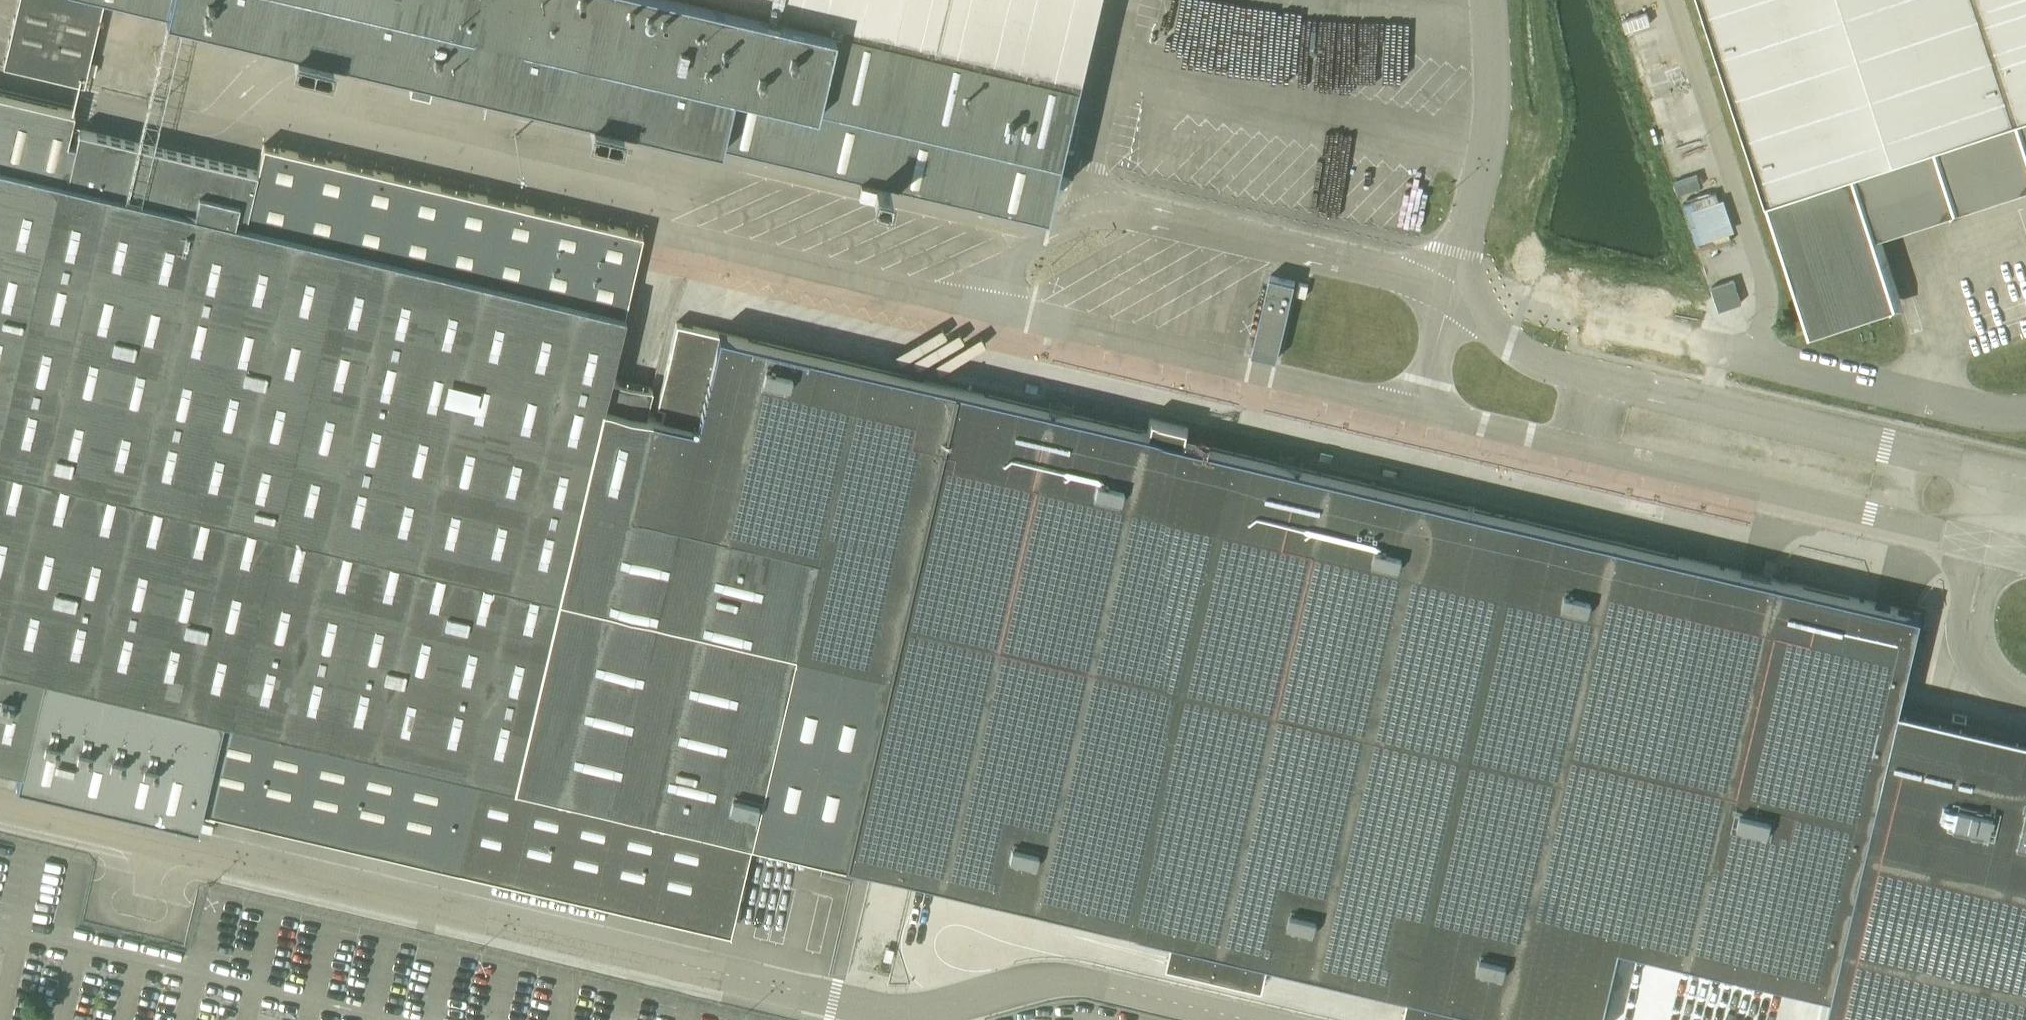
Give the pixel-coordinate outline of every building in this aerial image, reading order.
[(84,83),(103,0),(18,0),(3,64),(84,83)] [(296,27),(293,39),(328,47),(331,35),(411,54),(408,69),(427,74),(431,58),(591,96),(588,108),(617,115),(620,103),(859,158),(856,171),(885,178),(888,165),(1044,202),(1076,72),(1092,0),(182,0),(296,27)] [(1810,341),(1900,311),(1876,240),(2025,191),(2025,0),(1699,0),(1810,341)] [(22,765),(18,781),(740,938),(766,852),(1512,1019),(1610,1019),(1620,951),(1835,1001),(1897,719),(1919,620),(679,327),(660,410),(666,412),(663,420),(646,414),(652,388),(610,378),(642,232),(263,144),(257,171),(79,129),(76,143),(67,141),(74,110),(0,93),(0,760),(22,765)] [(1254,347),(1279,353),(1296,281),(1270,275),(1254,347)] [(1897,719),(1835,1001),(1831,1019),(2025,1019),(2025,749),(1897,719)]
